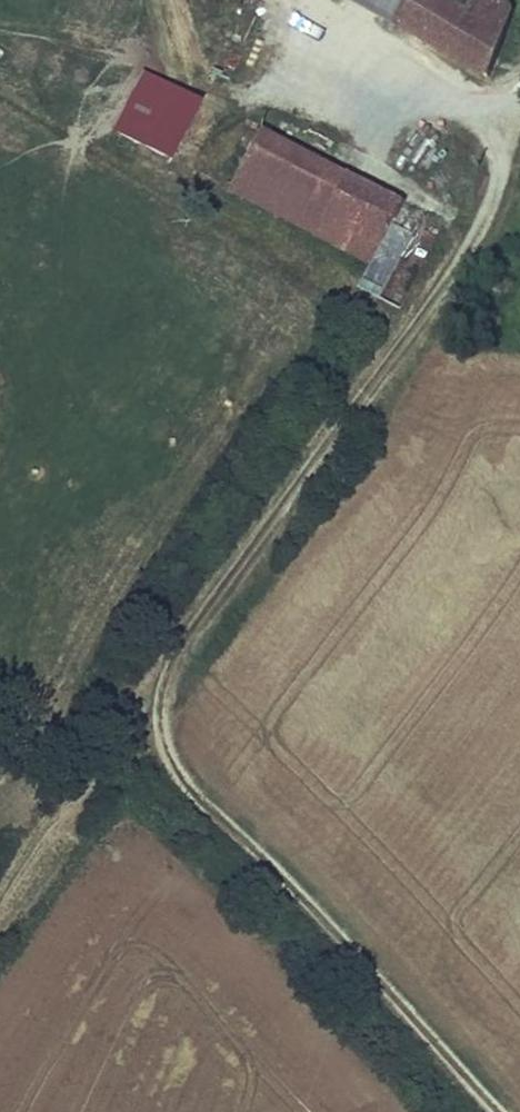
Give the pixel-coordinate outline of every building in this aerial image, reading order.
[(417,0),(342,0),(400,31),(417,0)] [(400,31),(488,83),(518,8),(503,0),(474,0),(469,12),(449,0),(417,0),(400,31)] [(110,135),(165,165),(198,104),(142,75),(110,135)] [(259,130),(238,170),(276,189),(264,213),(296,229),(329,167),(259,130)] [(329,167),(296,229),(370,267),(402,205),(329,167)] [(276,189),(238,170),(226,193),(264,213),(276,189)]
